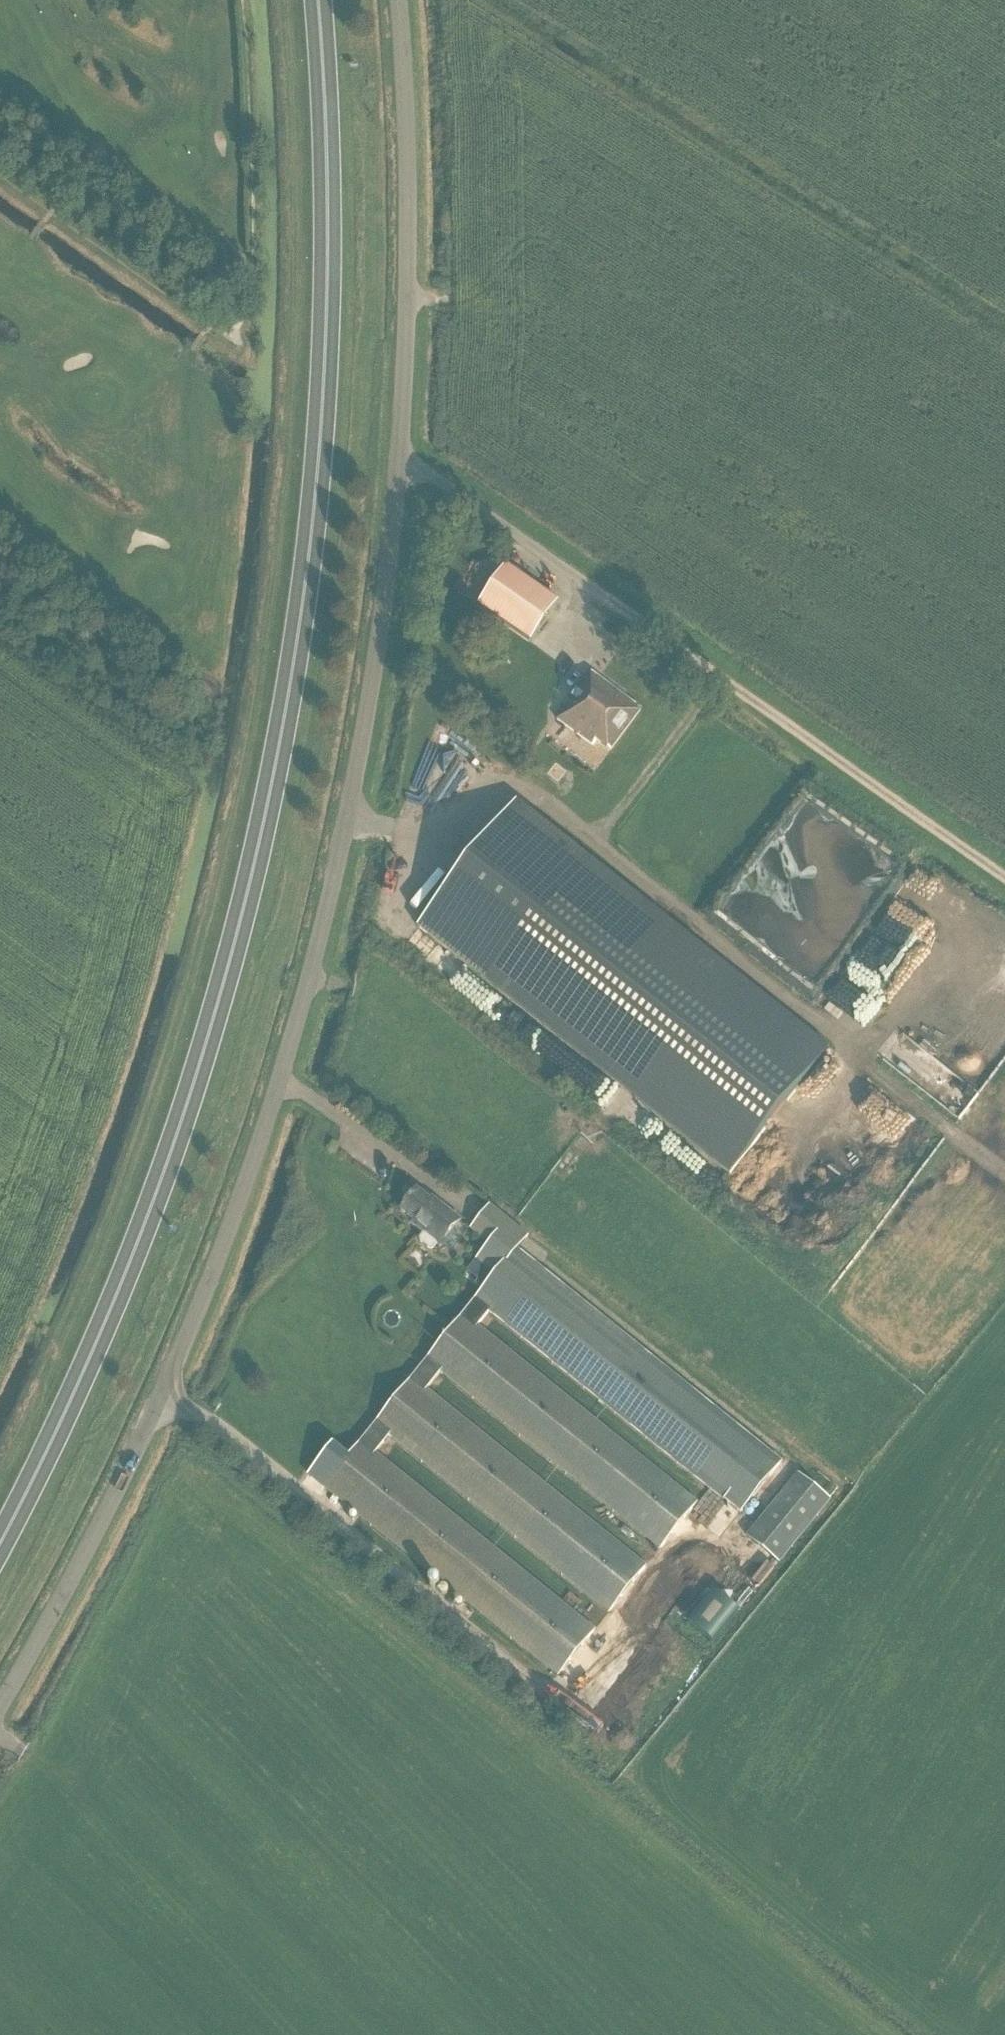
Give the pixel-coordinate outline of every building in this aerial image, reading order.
[(559,602),(506,566),(478,606),(531,642),(559,602)] [(557,720),(593,746),(596,740),(610,750),(640,709),(591,673),(557,720)] [(674,724),(665,742),(674,747),(683,728),(674,724)] [(705,951),(517,801),(417,927),(729,1173),(828,1048),(705,951)] [(878,927),(858,947),(874,962),(894,942),(878,927)] [(444,959),(436,968),(456,986),(464,977),(444,959)] [(912,1033),(906,1044),(924,1053),(929,1042),(912,1033)] [(908,1207),(923,1196),(917,1189),(903,1199),(908,1207)] [(412,1225),(422,1233),(423,1234),(419,1239),(420,1243),(429,1250),(433,1250),(437,1245),(440,1247),(461,1221),(440,1204),(438,1207),(417,1191),(401,1212),(414,1222),(412,1225)] [(333,1445),(309,1476),(558,1676),(595,1630),(376,1453),(389,1437),(608,1614),(646,1566),(427,1390),(440,1373),(660,1550),(697,1503),(477,1326),(489,1312),(740,1513),(780,1463),(515,1250),(528,1235),(490,1205),(474,1225),(492,1240),(480,1256),(498,1271),(349,1457),(333,1445)] [(779,1564),(832,1501),(798,1474),(746,1537),(779,1564)]
